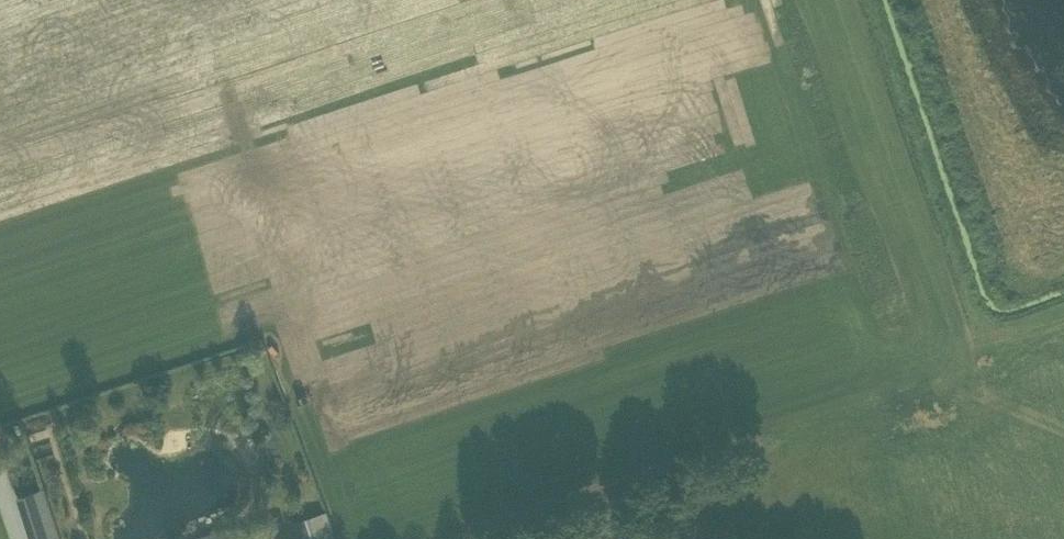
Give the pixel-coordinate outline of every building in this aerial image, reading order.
[(318,511),(291,520),(295,532),(300,530),(302,538),(328,538),(318,511)] [(284,531),(279,515),(204,538),(287,538),(284,531)]
